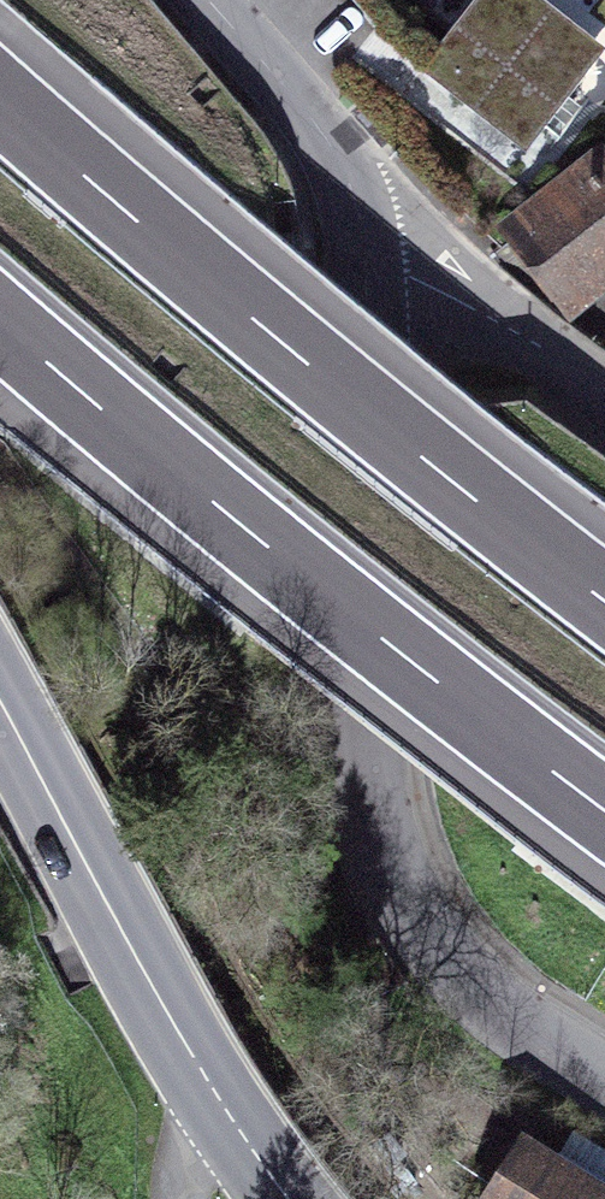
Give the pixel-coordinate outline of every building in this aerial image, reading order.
[(529,0),(475,0),(419,72),(519,148),(594,50),(529,0)] [(513,227),(571,302),(604,276),(604,164),(601,159),(513,227)] [(517,1130),(472,1198),(604,1198),(604,1187),(517,1130)]
